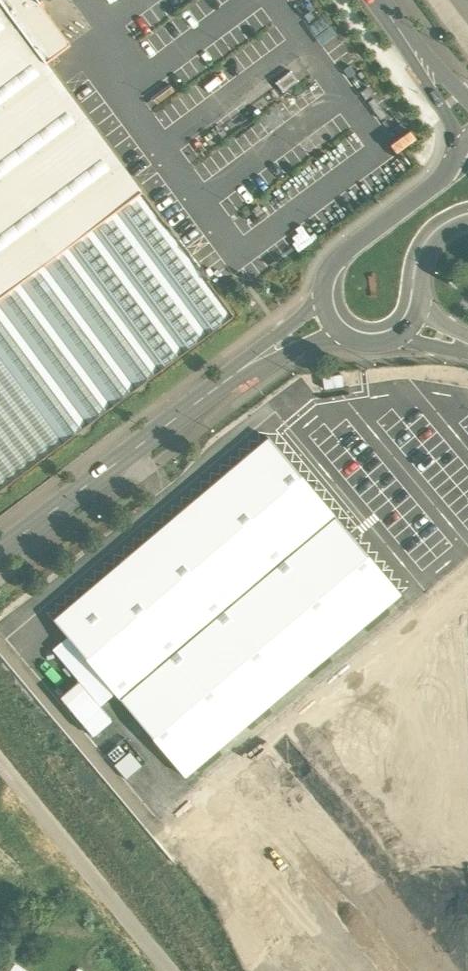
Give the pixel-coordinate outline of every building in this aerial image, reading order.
[(139,195),(45,61),(69,43),(37,0),(0,0),(0,296),(139,195)] [(312,75),(300,60),(292,66),(303,81),(312,75)] [(139,195),(0,296),(0,480),(226,315),(139,195)] [(214,245),(204,250),(212,265),(222,259),(214,245)] [(172,773),(395,597),(271,441),(49,617),(172,773)] [(12,962),(6,970),(26,970),(12,962)]
